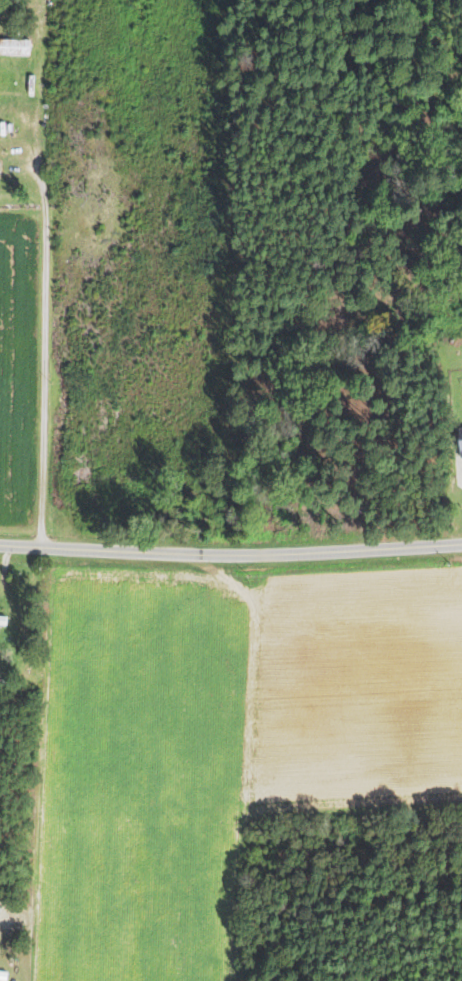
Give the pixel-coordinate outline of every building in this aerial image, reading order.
[(29,55),(0,54),(0,39),(29,39),(29,55)]
